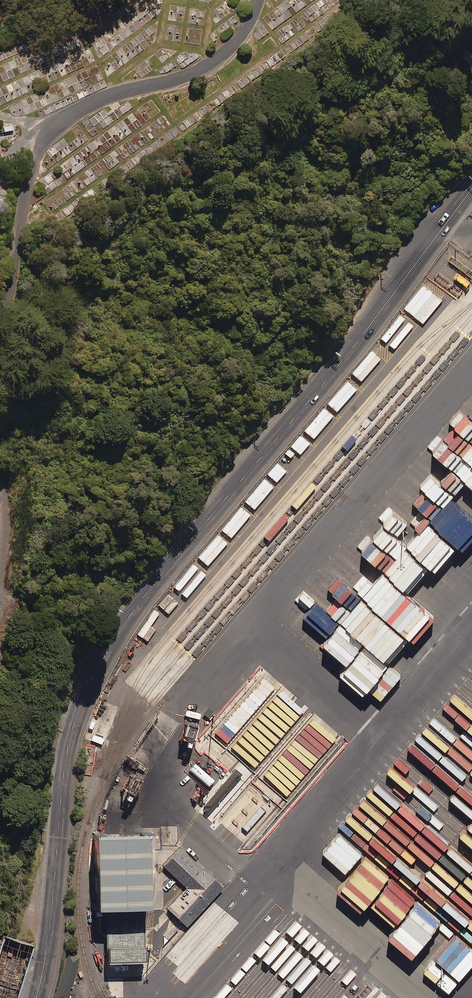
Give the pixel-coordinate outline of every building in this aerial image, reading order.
[(234,770),(204,806),(205,808),(202,811),(208,815),(241,776),(234,770)] [(146,914),(143,835),(98,837),(101,916),(146,914)] [(154,848),(144,849),(146,874),(155,874),(154,848)] [(190,932),(225,895),(178,851),(162,868),(190,894),(171,914),(190,932)] [(165,927),(170,932),(172,930),(175,933),(180,927),(177,924),(178,922),(173,918),(165,927)] [(141,930),(105,930),(105,963),(142,963),(141,930)] [(168,940),(158,931),(147,944),(157,952),(168,940)]
